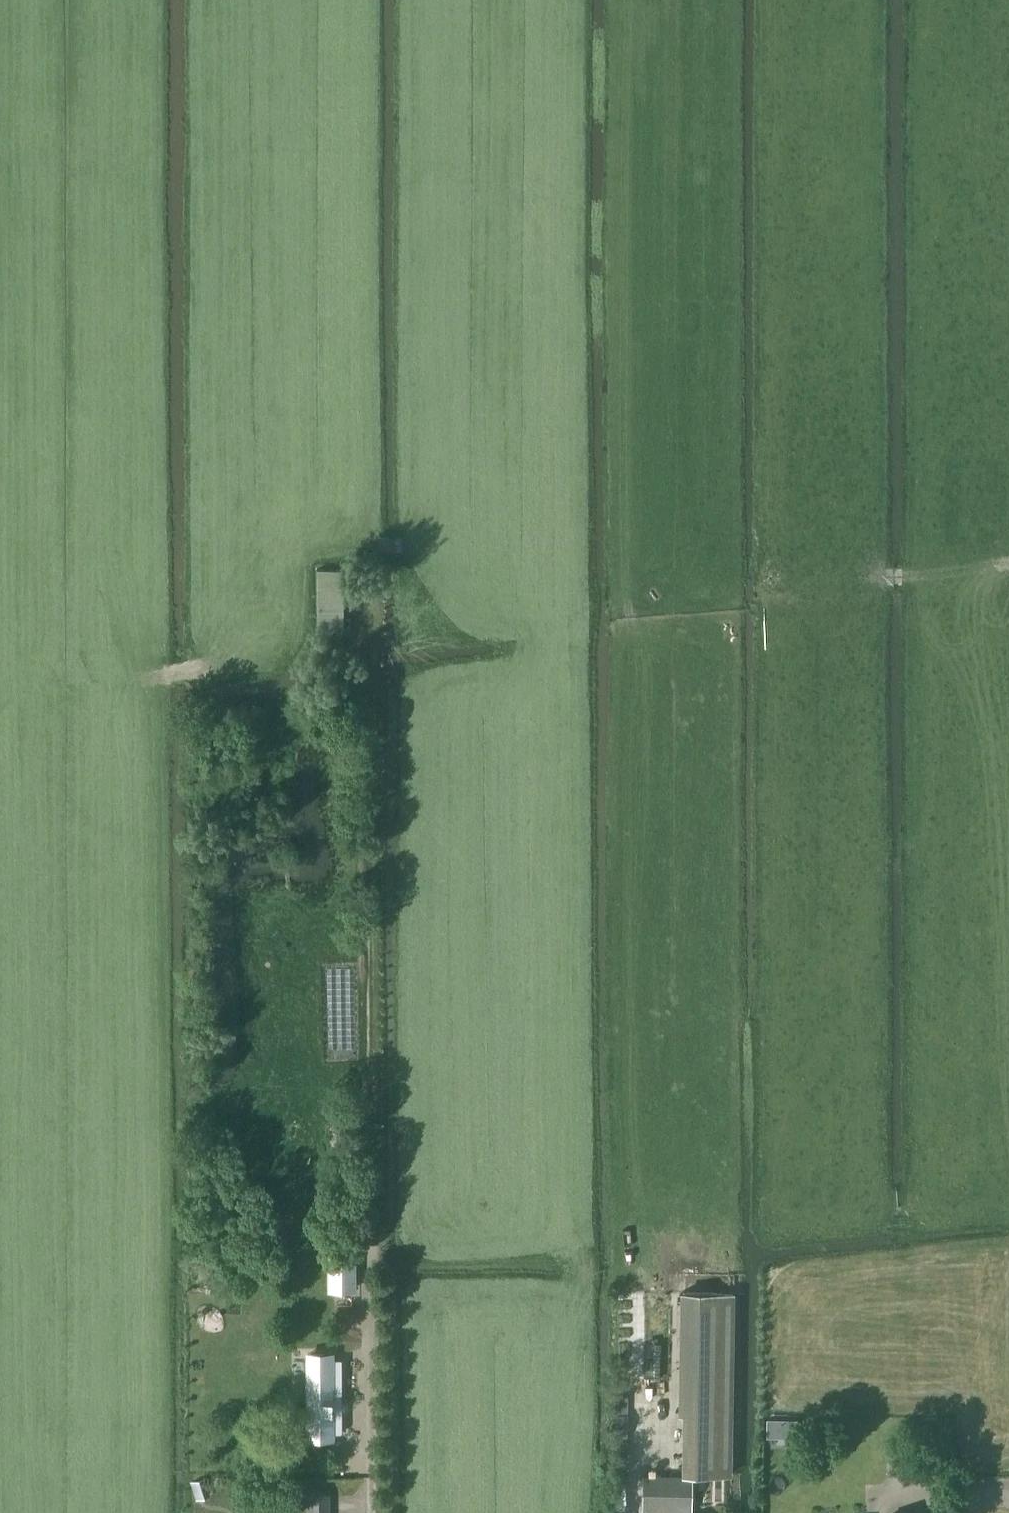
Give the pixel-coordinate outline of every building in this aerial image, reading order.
[(317,630),(344,629),(343,569),(316,570),(317,630)] [(330,1289),(353,1289),(353,1257),(329,1257),(330,1289)] [(732,1475),(734,1293),(680,1292),(678,1414),(682,1414),(681,1474),(732,1475)] [(332,1432),(342,1432),(341,1359),(332,1359),(332,1354),(308,1354),(308,1438),(332,1438),(332,1432)] [(767,1418),(767,1434),(796,1435),(797,1419),(767,1418)] [(643,1475),(643,1506),(691,1507),(691,1491),(691,1476),(681,1476),(643,1475)] [(329,1495),(308,1495),(309,1512),(329,1512),(329,1495)]
